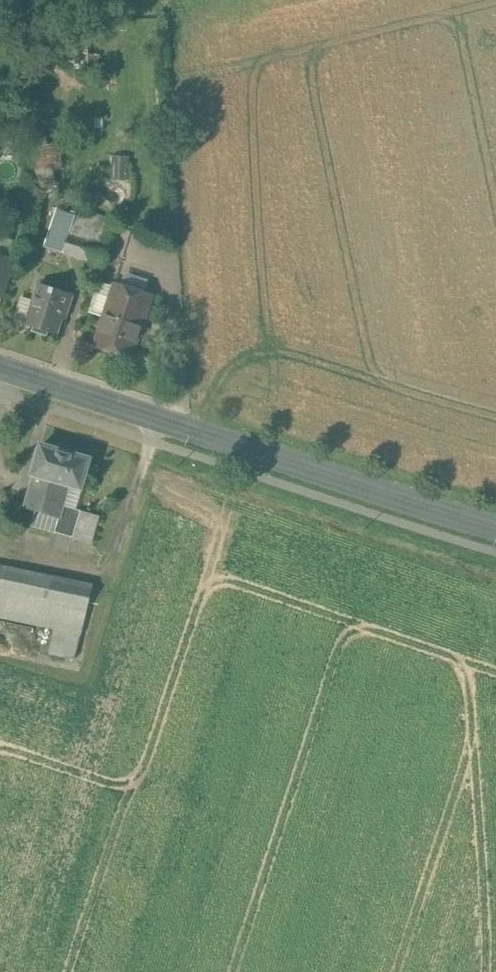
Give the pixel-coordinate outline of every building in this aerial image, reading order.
[(24,118),(32,168),(50,165),(55,164),(52,144),(42,145),(38,116),(24,118)] [(50,165),(32,168),(34,184),(52,181),(50,165)] [(57,207),(50,228),(70,234),(76,214),(57,207)] [(50,228),(44,247),(53,249),(48,262),(62,267),(67,253),(101,265),(114,226),(76,214),(70,234),(50,228)] [(0,258),(0,296),(4,297),(15,263),(0,258)] [(106,312),(115,284),(101,279),(92,308),(106,312)] [(152,297),(115,284),(106,312),(94,347),(131,360),(152,297)] [(71,296),(40,285),(34,302),(26,325),(56,335),(61,319),(64,319),(71,296)] [(15,321),(26,325),(34,302),(23,298),(15,321)] [(75,451),(57,445),(55,449),(41,445),(33,475),(34,475),(25,508),(57,518),(59,519),(63,505),(69,486),(81,489),(89,459),(74,455),(75,451)] [(81,510),(63,505),(59,519),(57,518),(53,532),(73,538),(81,510)] [(96,515),(81,510),(73,538),(88,542),(96,515)] [(0,569),(0,617),(56,628),(50,654),(78,660),(93,587),(0,569)]
